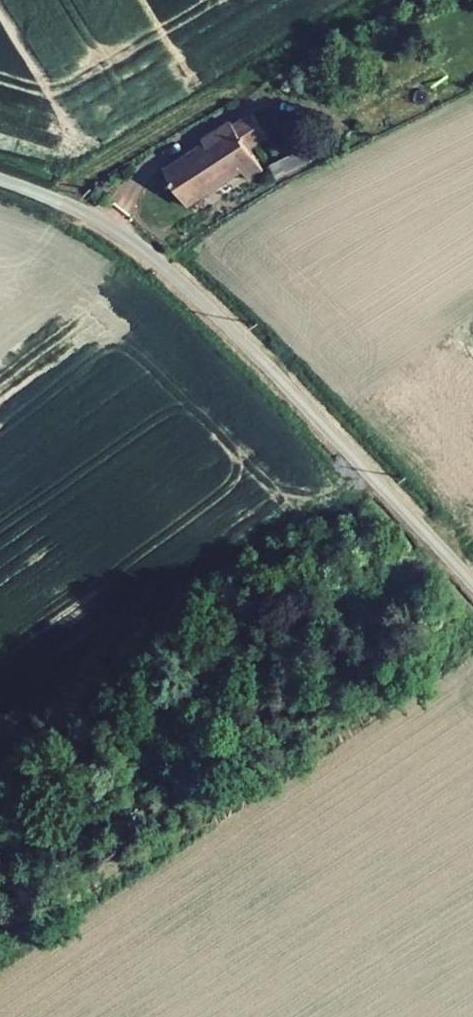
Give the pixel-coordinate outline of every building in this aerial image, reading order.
[(240,126),(260,161),(275,152),(255,117),(240,126)] [(266,170),(232,124),(203,142),(206,147),(165,172),(187,208),(243,175),(250,186),(268,174),(266,170)]
